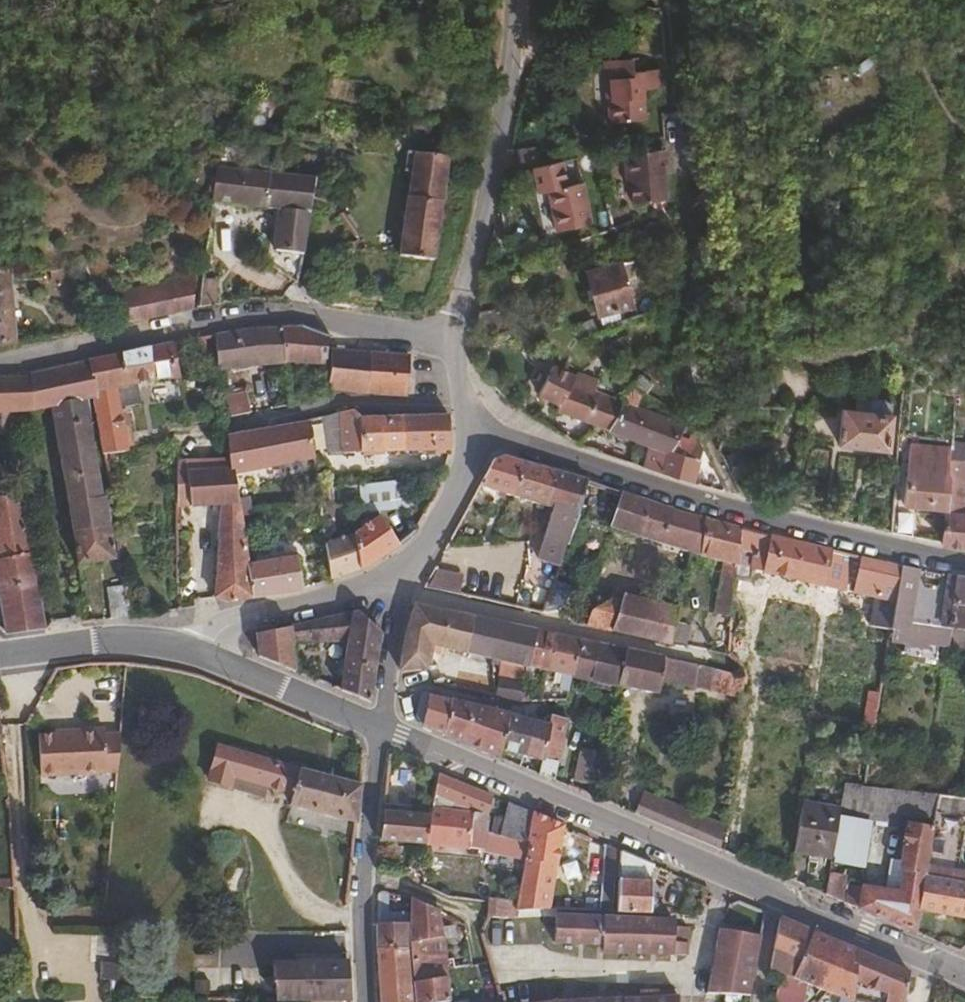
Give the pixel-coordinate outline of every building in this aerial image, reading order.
[(622,65),(629,65),(628,51),(600,53),(601,71),(622,70),(622,65)] [(635,83),(653,82),(651,63),(629,65),(622,65),(622,70),(601,71),(603,91),(598,92),(600,116),(638,114),(635,83)] [(235,160),(261,163),(275,165),(282,97),(248,90),(244,129),(239,127),(235,160)] [(697,106),(682,107),(673,109),(677,130),(704,125),(697,106)] [(656,144),(649,145),(650,160),(657,160),(656,144)] [(623,174),(625,199),(644,197),(644,190),(660,189),(657,160),(650,160),(649,145),(615,147),(617,174),(623,174)] [(408,168),(394,251),(429,257),(444,154),(401,147),(398,167),(408,168)] [(561,179),(555,155),(526,162),(532,186),(543,184),(561,179)] [(209,162),(205,197),(275,208),(273,245),(266,261),(294,280),(308,195),(310,176),(261,170),(209,162)] [(561,179),(543,184),(552,226),(586,217),(576,176),(561,179)] [(644,190),(644,197),(660,196),(660,189),(644,190)] [(592,309),(625,301),(613,258),(581,267),(592,309)] [(11,341),(0,271),(0,343),(11,341)] [(220,274),(197,272),(194,304),(216,300),(220,274)] [(117,288),(125,319),(173,308),(187,305),(191,274),(117,288)] [(662,299),(653,303),(654,316),(663,316),(662,299)] [(587,314),(564,322),(574,331),(590,325),(587,314)] [(275,325),(278,360),(301,361),(323,369),(324,345),(324,334),(297,324),(275,325)] [(213,331),(213,365),(254,359),(278,360),(275,325),(213,331)] [(122,452),(113,385),(172,374),(166,341),(85,358),(90,394),(100,455),(122,452)] [(366,348),(326,345),(324,388),(363,390),(366,348)] [(366,348),(363,390),(403,392),(405,352),(366,348)] [(9,432),(8,410),(49,405),(69,528),(105,524),(101,495),(95,495),(82,396),(90,394),(85,358),(37,369),(0,374),(0,432),(9,432)] [(592,422),(601,426),(618,394),(570,375),(572,370),(548,359),(532,390),(553,401),(551,406),(592,422)] [(239,383),(216,386),(220,410),(242,407),(239,383)] [(618,394),(601,426),(639,442),(662,446),(671,430),(677,419),(618,394)] [(841,448),(891,453),(894,420),(891,419),(892,405),(858,401),(857,414),(844,413),(841,448)] [(348,409),(321,414),(326,451),(449,446),(446,411),(359,415),(348,409)] [(228,464),(229,467),(308,455),(310,455),(304,422),(303,423),(222,431),(224,453),(226,464),(228,464)] [(642,455),(636,454),(635,461),(665,471),(688,478),(694,455),(683,451),(686,438),(671,430),(662,446),(658,457),(643,451),(642,455)] [(906,500),(938,503),(942,503),(945,466),(942,466),(943,454),(944,442),(904,438),(896,497),(885,496),(881,525),(902,530),(906,500)] [(635,461),(636,454),(628,451),(625,458),(635,461)] [(724,456),(730,480),(752,475),(746,451),(724,456)] [(554,563),(582,479),(497,454),(488,458),(473,483),(548,507),(531,556),(554,563)] [(935,539),(960,542),(963,512),(956,512),(958,491),(961,456),(943,454),(942,466),(945,466),(942,503),(938,503),(935,537),(935,539)] [(228,464),(226,464),(179,467),(184,503),(215,501),(211,592),(226,598),(250,594),(244,560),(229,467),(228,464)] [(701,517),(659,504),(618,489),(608,526),(687,550),(697,553),(701,517)] [(956,512),(963,512),(964,491),(958,491),(956,512)] [(18,495),(0,496),(0,617),(3,630),(40,625),(18,495)] [(397,541),(375,517),(350,533),(357,567),(397,541)] [(733,562),(737,526),(701,517),(697,553),(733,562)] [(110,556),(105,524),(69,528),(74,562),(110,556)] [(849,554),(751,530),(747,565),(842,590),(849,554)] [(357,567),(350,533),(321,542),(326,577),(356,567),(357,567)] [(294,552),(244,560),(250,594),(299,585),(294,552)] [(451,591),(456,573),(428,566),(418,584),(451,591)] [(909,610),(916,569),(897,566),(892,597),(887,629),(906,632),(909,610)] [(946,574),(916,569),(909,610),(939,615),(946,574)] [(947,616),(953,575),(946,574),(939,615),(947,616)] [(953,575),(947,616),(945,627),(964,630),(964,577),(953,575)] [(125,614),(121,583),(102,585),(106,616),(125,614)] [(553,584),(541,616),(561,623),(572,591),(553,584)] [(892,597),(871,593),(871,597),(866,626),(887,629),(892,597)] [(665,640),(672,608),(611,597),(584,608),(574,621),(580,623),(604,627),(633,631),(634,633),(665,640)] [(489,657),(498,621),(408,601),(397,635),(393,666),(410,665),(427,664),(433,642),(489,657)] [(80,602),(76,602),(73,603),(76,620),(83,619),(80,602)] [(255,652),(293,668),(289,636),(346,640),(338,686),(368,697),(377,628),(353,607),(253,629),(255,652)] [(530,628),(498,621),(489,657),(522,665),(530,628)] [(542,669),(549,632),(530,628),(522,665),(542,669)] [(566,674),(575,637),(549,632),(542,669),(566,674)] [(587,678),(595,642),(575,637),(566,674),(587,678)] [(610,682),(621,647),(595,642),(587,678),(610,682)] [(654,679),(659,655),(621,647),(610,682),(651,691),(654,679)] [(687,687),(692,662),(659,655),(654,679),(687,687)] [(439,732),(445,698),(417,691),(412,716),(421,719),(421,725),(430,728),(439,732)] [(497,747),(504,713),(445,698),(439,732),(463,743),(467,744),(496,756),(497,747)] [(560,717),(544,712),(542,723),(544,723),(538,758),(535,773),(549,778),(560,717)] [(526,718),(504,713),(497,747),(519,753),(526,718)] [(542,723),(526,718),(519,753),(538,758),(544,723),(542,723)] [(34,773),(111,768),(114,729),(97,730),(97,725),(65,727),(60,731),(32,732),(34,773)] [(350,820),(354,784),(215,742),(205,777),(225,783),(228,773),(262,783),(289,791),(286,801),(350,820)] [(591,786),(595,753),(577,751),(573,784),(591,786)] [(402,802),(408,762),(383,752),(381,757),(372,836),(419,841),(424,805),(419,805),(418,813),(406,812),(406,803),(402,802)] [(444,778),(430,772),(428,784),(427,792),(441,794),(444,778)] [(228,773),(225,783),(259,794),(262,783),(228,773)] [(862,785),(863,781),(851,780),(840,778),(839,789),(837,797),(870,803),(910,809),(908,822),(903,822),(895,871),(900,872),(896,895),(842,873),(844,857),(828,854),(821,892),(895,924),(912,931),(916,907),(926,852),(933,812),(936,793),(872,786),(862,785)] [(427,792),(428,784),(422,785),(420,797),(426,797),(427,792)] [(459,794),(464,786),(458,784),(455,792),(459,794)] [(483,812),(487,796),(471,789),(468,811),(483,812)] [(639,793),(631,813),(655,823),(715,848),(718,826),(639,793)] [(964,797),(964,796),(958,795),(936,793),(933,812),(961,817),(964,797)] [(863,851),(870,803),(837,797),(836,805),(829,845),(863,851)] [(829,845),(836,805),(798,799),(789,848),(828,854),(829,845)] [(466,830),(468,811),(424,805),(419,841),(477,848),(478,840),(484,841),(486,833),(480,832),(466,830)] [(480,832),(483,812),(468,811),(466,830),(480,832)] [(542,907),(557,825),(524,812),(519,837),(524,838),(514,897),(513,906),(542,907)] [(955,857),(961,817),(933,812),(926,852),(955,857)] [(516,848),(518,837),(497,834),(486,833),(484,841),(484,844),(516,848)] [(649,864),(616,850),(612,910),(646,912),(649,864)] [(964,888),(964,872),(952,870),(955,857),(926,852),(916,907),(961,915),(964,888)] [(608,897),(608,871),(598,871),(597,883),(596,889),(596,896),(608,897)] [(399,946),(400,921),(379,920),(379,886),(369,891),(371,945),(399,946)] [(407,892),(404,947),(410,1001),(425,1001),(425,997),(443,996),(439,937),(434,906),(407,892)] [(512,911),(513,906),(514,897),(486,896),(485,898),(485,904),(482,910),(512,911)] [(668,918),(551,913),(550,939),(597,942),(596,950),(666,953),(667,939),(681,940),(681,925),(667,924),(668,918)] [(837,943),(775,916),(769,951),(777,954),(771,967),(814,986),(837,943)] [(746,994),(756,935),(715,927),(704,989),(704,991),(724,992),(746,994)] [(680,954),(681,940),(667,939),(666,953),(680,954)] [(845,946),(837,943),(814,986),(849,1000),(850,979),(853,950),(845,946)] [(399,954),(399,946),(371,945),(374,1001),(405,1001),(402,977),(399,954)] [(904,971),(853,950),(850,979),(882,992),(880,1001),(899,1001),(904,971)] [(482,958),(481,952),(473,954),(475,960),(482,958)] [(269,958),(270,995),(297,995),(312,996),(328,996),(345,996),(342,958),(269,958)]
